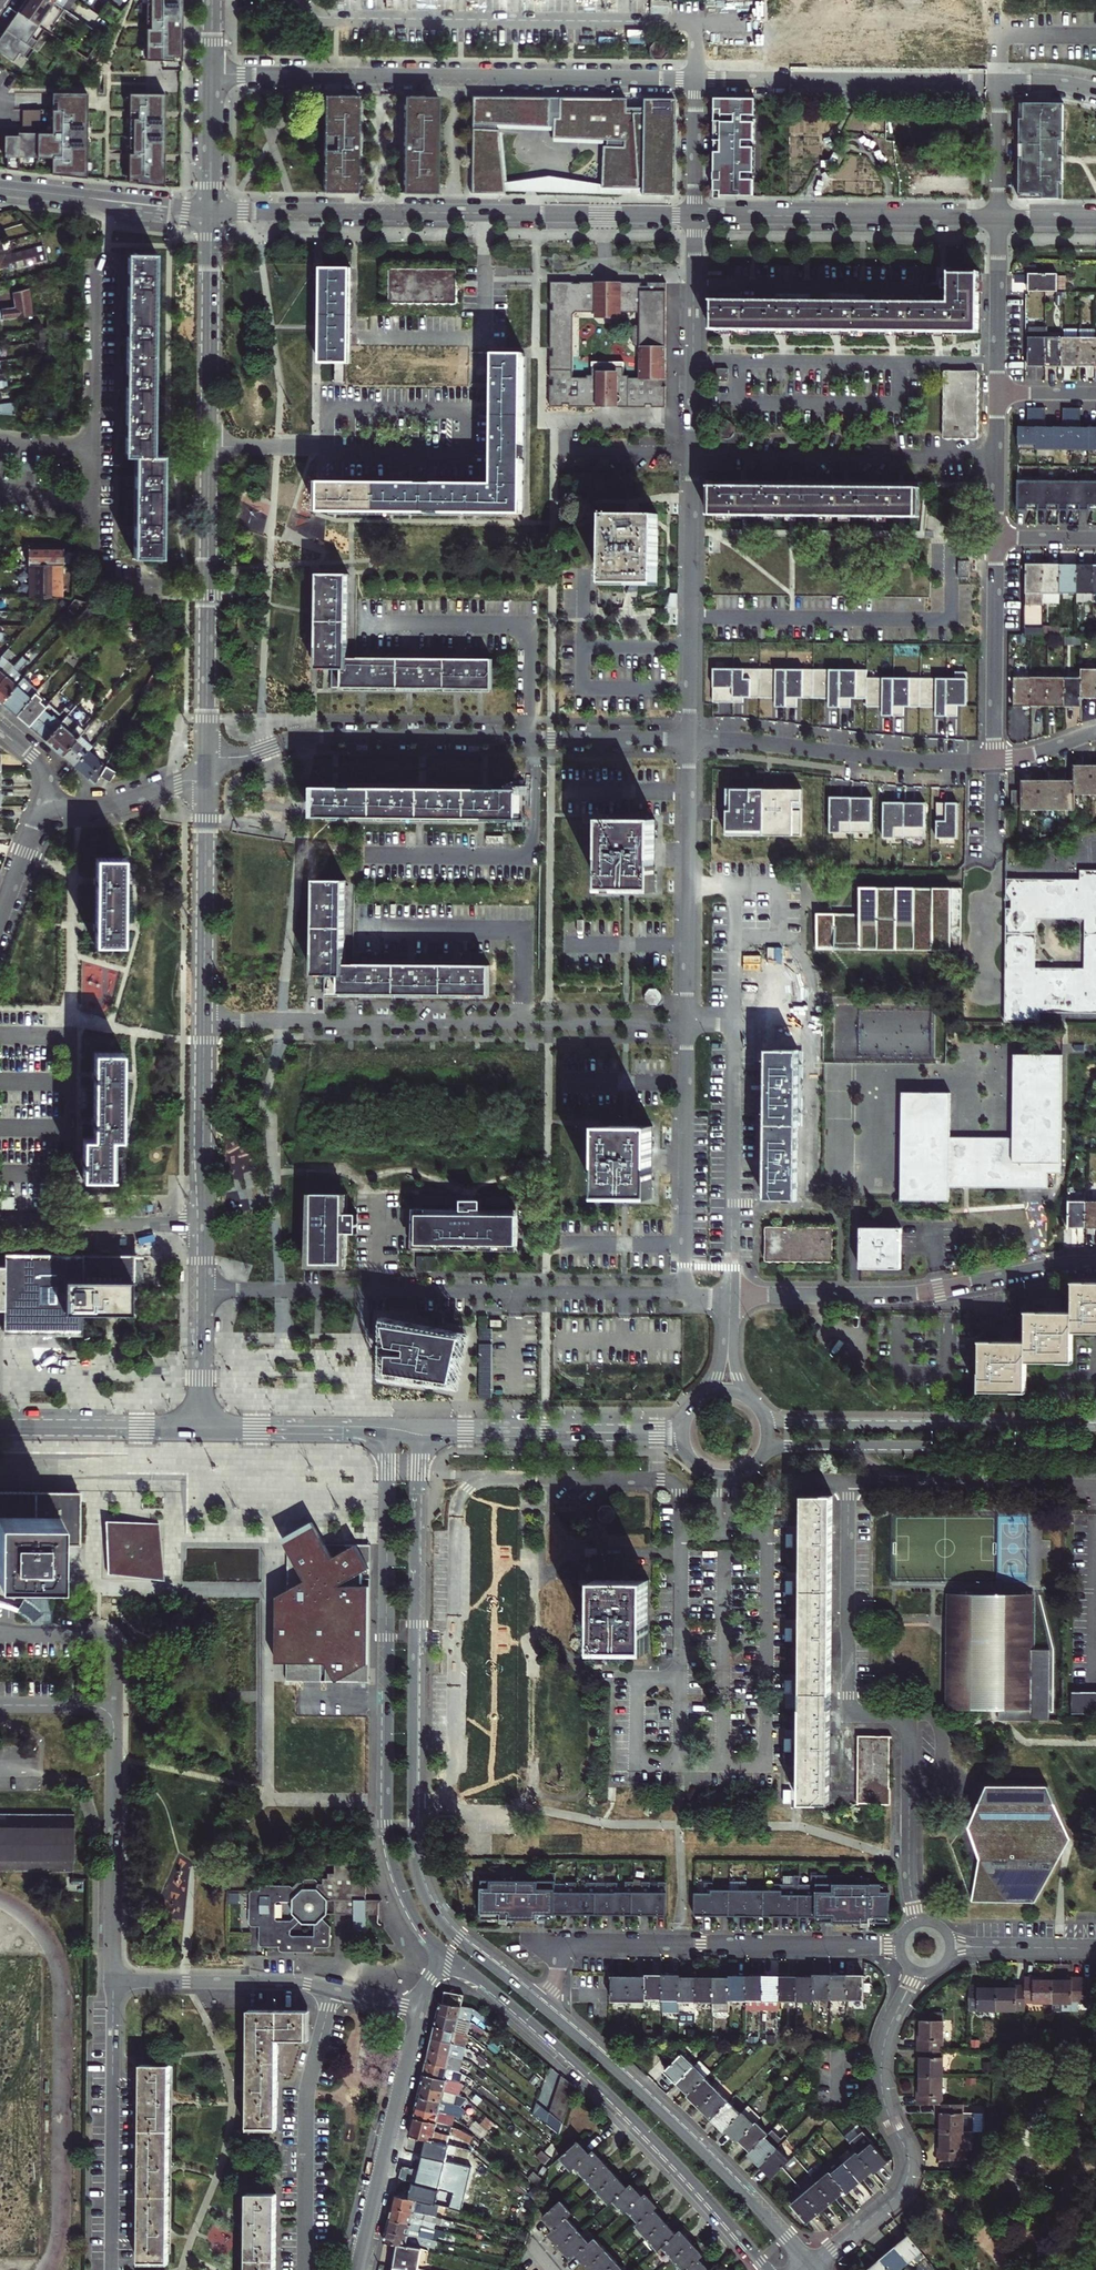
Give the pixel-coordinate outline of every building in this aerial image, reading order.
[(50,0),(26,0),(18,11),(44,30),(49,33),(54,25),(52,24),(59,15),(75,26),(79,21),(67,12),(50,0)] [(67,12),(75,0),(50,0),(67,12)] [(146,60),(182,61),(182,0),(147,0),(146,60)] [(108,3),(99,16),(111,24),(120,12),(108,3)] [(44,30),(18,11),(0,36),(0,52),(13,61),(19,53),(27,59),(34,49),(32,48),(44,30)] [(662,59),(668,52),(668,48),(663,41),(654,41),(649,47),(648,51),(653,58),(662,59)] [(51,174),(86,178),(87,91),(52,91),(52,131),(18,131),(18,134),(5,134),(4,155),(7,156),(7,169),(19,171),(19,157),(51,157),(51,174)] [(128,183),(164,186),(165,92),(129,92),(128,183)] [(339,192),(353,192),(353,182),(358,183),(359,105),(354,105),(354,95),(341,95),(340,100),(324,100),(323,187),(340,187),(339,192)] [(421,188),(437,188),(438,101),(422,101),(422,96),(408,96),(408,106),(403,106),(403,183),(408,183),(407,193),(421,193),(421,188)] [(472,96),(471,194),(504,194),(504,190),(504,183),(498,130),(495,129),(495,126),(553,129),(553,139),(607,140),(607,146),(602,146),(601,184),(601,187),(641,188),(641,195),(673,195),(674,98),(640,98),(640,108),(640,112),(624,112),(624,107),(624,98),(472,96)] [(714,99),(714,196),(752,196),(753,179),(741,179),(741,172),(753,172),(753,147),(741,146),(741,140),(753,140),(753,122),(742,121),(742,115),(755,115),(755,99),(714,99)] [(1063,160),(1064,104),(1020,103),(1019,199),(1059,199),(1059,182),(1063,182),(1063,160)] [(40,108),(22,108),(22,125),(40,125),(40,108)] [(504,190),(641,195),(641,188),(601,187),(601,184),(547,177),(504,183),(504,190)] [(966,179),(952,180),(953,188),(966,187),(966,179)] [(40,247),(5,255),(9,266),(10,270),(41,262),(40,247)] [(126,382),(125,427),(120,427),(120,429),(120,432),(125,432),(125,455),(135,456),(135,478),(132,478),(132,480),(132,483),(135,483),(134,528),(132,528),(132,530),(132,533),(134,533),(133,557),(161,557),(163,455),(153,455),(156,253),(128,253),(127,276),(126,276),(126,278),(126,281),(127,281),(127,326),(124,326),(124,329),(124,331),(127,331),(126,377),(124,377),(124,379),(124,382),(126,382)] [(9,266),(5,255),(0,256),(0,268),(9,266)] [(345,363),(350,363),(350,352),(351,269),(322,269),(321,363),(335,363),(345,363)] [(390,303),(457,304),(457,270),(390,269),(390,303)] [(980,274),(964,274),(949,273),(949,302),(714,300),(713,331),(728,331),(781,331),(838,332),(892,332),(938,333),(979,333),(980,274)] [(1028,291),(1045,291),(1057,292),(1057,289),(1058,277),(1058,274),(1029,274),(1028,291)] [(1066,276),(1058,277),(1057,289),(1066,289),(1066,276)] [(652,408),(666,408),(666,386),(663,386),(663,380),(666,380),(666,283),(648,283),(648,286),(642,286),(642,282),(620,282),(620,286),(612,285),(609,282),(605,285),(597,285),(597,282),(580,282),(580,284),(574,284),(573,282),(551,282),(551,304),(554,304),(554,310),(551,310),(551,350),(553,350),(553,356),(551,356),(551,379),(554,379),(554,385),(550,385),(550,407),(564,407),(564,404),(570,404),(570,407),(603,407),(603,406),(613,406),(613,408),(646,408),(646,405),(652,405),(652,408)] [(30,315),(31,315),(28,288),(12,292),(14,307),(0,309),(0,319),(30,315)] [(1063,338),(1062,337),(1062,366),(1079,366),(1079,338),(1077,338),(1077,329),(1064,329),(1063,338)] [(1095,329),(1079,329),(1079,338),(1079,366),(1095,367),(1095,338),(1095,329)] [(1028,366),(1045,366),(1045,337),(1028,337),(1028,366)] [(1045,366),(1062,366),(1062,337),(1045,337),(1045,366)] [(50,354),(41,355),(42,368),(51,367),(50,354)] [(495,354),(493,484),(523,484),(524,354),(495,354)] [(345,384),(345,363),(335,363),(335,384),(345,384)] [(728,368),(717,369),(717,381),(728,381),(728,368)] [(978,372),(944,371),(944,439),(978,439),(978,372)] [(15,415),(13,402),(0,404),(0,414),(15,415)] [(1017,447),(1095,448),(1095,425),(1088,424),(1088,425),(1079,425),(1080,406),(1071,406),(1062,406),(1062,425),(1052,424),(1052,425),(1044,425),(1044,406),(1036,406),(1027,406),(1027,424),(1017,424),(1017,447)] [(721,438),(723,439),(730,439),(731,438),(735,433),(735,427),(732,422),(730,421),(723,421),(722,422),(718,427),(718,432),(721,438)] [(1017,478),(1017,509),(1027,509),(1048,509),(1069,509),(1090,509),(1095,509),(1095,479),(1017,478)] [(523,514),(523,484),(493,484),(479,484),(321,482),(321,512),(523,514)] [(712,515),(917,517),(917,488),(888,488),(828,487),(773,487),(724,486),(712,486),(712,515)] [(606,514),(605,582),(625,583),(638,583),(657,583),(658,515),(606,514)] [(28,564),(34,564),(63,564),(63,551),(63,546),(28,546),(28,564)] [(63,551),(63,564),(74,564),(75,551),(63,551)] [(969,561),(958,561),(958,578),(969,578),(969,561)] [(63,564),(34,564),(34,597),(54,597),(62,597),(62,564),(63,564)] [(1026,564),(1026,605),(1042,605),(1042,604),(1043,593),(1043,564),(1026,564)] [(1043,593),(1059,593),(1060,564),(1043,564),(1043,593)] [(1059,593),(1076,594),(1077,564),(1060,564),(1059,593)] [(1076,594),(1093,594),(1094,564),(1077,564),(1076,594)] [(348,669),(348,658),(348,574),(319,574),(318,669),(333,669),(343,669),(348,669)] [(1043,593),(1042,604),(1059,604),(1059,593),(1043,593)] [(1093,594),(1076,594),(1076,602),(1093,602),(1093,594)] [(676,595),(668,595),(664,610),(675,610),(676,595)] [(103,616),(119,622),(126,614),(110,609),(103,616)] [(1059,626),(1042,626),(1042,634),(1050,634),(1050,635),(1059,635),(1059,626)] [(1078,644),(1078,636),(1067,636),(1067,644),(1078,644)] [(0,658),(0,667),(6,660),(13,653),(8,650),(0,658)] [(23,677),(23,676),(18,671),(27,661),(22,656),(13,666),(5,675),(0,681),(0,702),(1,702),(23,677)] [(492,690),(492,659),(348,658),(348,669),(343,669),(342,688),(492,690)] [(0,667),(0,671),(5,675),(13,666),(6,660),(0,667)] [(974,706),(974,672),(962,672),(962,678),(873,678),(874,670),(720,668),(720,702),(750,702),(750,697),(782,698),(782,707),(804,708),(804,699),(836,699),(835,707),(857,708),(857,699),(873,699),(873,706),(889,706),(889,716),(911,716),(910,707),(943,707),(943,716),(964,716),(964,706),(974,706)] [(333,669),(333,688),(342,688),(343,669),(333,669)] [(1082,678),(1081,698),(1095,698),(1095,669),(1082,669),(1082,670),(1082,678)] [(37,690),(23,677),(1,702),(15,715),(32,695),(36,691),(37,690)] [(147,682),(148,682),(153,685),(156,680),(150,677),(147,682)] [(1014,706),(1031,706),(1031,677),(1014,677),(1014,706)] [(1048,677),(1031,677),(1031,706),(1048,707),(1048,677)] [(1065,678),(1048,677),(1048,707),(1064,707),(1065,678)] [(1081,707),(1081,698),(1082,678),(1080,678),(1065,678),(1064,707),(1081,707)] [(153,685),(148,682),(141,689),(147,695),(153,685)] [(32,695),(45,706),(47,703),(48,702),(36,691),(32,695)] [(32,695),(15,715),(28,726),(45,706),(32,695)] [(65,706),(70,711),(75,705),(76,705),(70,700),(65,706)] [(47,703),(45,706),(28,726),(45,740),(70,711),(65,707),(59,714),(47,703)] [(70,711),(45,740),(61,755),(79,735),(85,728),(83,726),(90,718),(75,705),(70,711)] [(91,746),(79,735),(61,755),(74,766),(87,750),(91,746)] [(87,750),(74,766),(88,778),(94,784),(99,776),(105,766),(87,750)] [(115,772),(105,766),(99,776),(109,782),(115,772)] [(1075,766),(1075,781),(1074,794),(1092,794),(1092,766),(1075,766)] [(1039,781),(1021,781),(1021,790),(1021,806),(1021,809),(1039,809),(1039,781)] [(1057,781),(1039,781),(1039,809),(1057,809),(1057,781)] [(1075,781),(1057,781),(1057,809),(1074,809),(1074,794),(1075,781)] [(520,820),(520,790),(318,788),(318,818),(520,820)] [(801,836),(801,789),(726,789),(726,835),(801,836)] [(1021,806),(1021,790),(1012,790),(1012,806),(1021,806)] [(871,795),(829,794),(829,830),(871,831),(871,795)] [(925,798),(883,798),(883,833),(925,834),(925,798)] [(958,798),(937,798),(937,834),(958,834),(958,798)] [(654,889),(655,820),(635,820),(603,820),(602,888),(622,888),(635,889),(654,889)] [(123,857),(95,857),(95,878),(92,878),(92,884),(95,884),(94,924),(92,924),(92,930),(94,930),(94,943),(112,943),(112,944),(122,944),(122,934),(126,934),(127,921),(122,921),(123,888),(127,888),(127,880),(127,874),(123,874),(123,857)] [(1083,870),(1083,880),(1080,880),(1006,879),(1006,900),(1011,900),(1014,900),(1014,908),(1011,908),(1006,908),(1005,1022),(1037,1022),(1037,1012),(1040,1012),(1095,1013),(1095,870),(1083,870)] [(345,976),(345,964),(346,880),(315,880),(315,976),(328,976),(339,976),(345,976)] [(961,888),(860,888),(860,914),(817,913),(817,949),(961,950),(961,888)] [(406,995),(450,995),(452,995),(490,995),(490,965),(345,964),(345,976),(339,976),(339,994),(356,994),(359,994),(403,995),(406,995)] [(767,974),(765,1200),(797,1200),(800,975),(767,974)] [(328,994),(339,994),(339,976),(328,976),(328,994)] [(650,989),(644,995),(644,1000),(649,1005),(657,1005),(663,1000),(663,995),(657,990),(650,989)] [(121,1068),(122,1051),(94,1051),(93,1072),(91,1072),(91,1078),(93,1078),(93,1119),(90,1119),(90,1124),(93,1124),(93,1137),(82,1137),(82,1158),(80,1158),(80,1164),(82,1164),(82,1178),(88,1178),(88,1183),(96,1183),(96,1181),(105,1181),(105,1178),(113,1178),(113,1177),(110,1177),(110,1168),(118,1168),(118,1154),(110,1154),(111,1138),(121,1138),(121,1129),(128,1129),(129,1115),(121,1115),(121,1082),(127,1082),(128,1068),(121,1068)] [(1048,1188),(1048,1173),(1061,1173),(1062,1055),(1042,1055),(1034,1055),(1034,1054),(1014,1054),(1013,1138),(950,1137),(951,1093),(902,1092),(901,1201),(949,1201),(950,1187),(1048,1188)] [(652,1127),(600,1126),(600,1195),(619,1195),(632,1195),(651,1195),(652,1127)] [(343,1195),(313,1194),(313,1264),(343,1264),(343,1195)] [(453,1196),(419,1196),(419,1206),(453,1205),(453,1196)] [(481,1201),(481,1207),(515,1207),(515,1197),(481,1197),(481,1201)] [(459,1210),(459,1215),(418,1214),(417,1244),(517,1245),(518,1215),(481,1215),(481,1207),(481,1201),(463,1201),(463,1210),(459,1210)] [(1068,1227),(1086,1227),(1087,1202),(1069,1202),(1068,1227)] [(1095,1227),(1095,1202),(1087,1202),(1086,1227),(1095,1227)] [(348,1233),(357,1233),(357,1214),(347,1214),(347,1225),(348,1225),(348,1233)] [(833,1261),(833,1227),(765,1227),(765,1261),(833,1261)] [(861,1228),(861,1268),(901,1269),(901,1228),(861,1228)] [(4,1254),(4,1258),(3,1308),(3,1311),(3,1327),(81,1327),(82,1305),(109,1305),(109,1308),(114,1308),(114,1305),(129,1305),(129,1293),(130,1277),(137,1277),(137,1273),(130,1273),(130,1263),(120,1263),(120,1277),(110,1277),(110,1260),(101,1259),(101,1269),(85,1269),(85,1255),(4,1254)] [(110,1260),(110,1277),(120,1277),(120,1263),(130,1263),(130,1273),(137,1273),(138,1256),(85,1255),(85,1269),(101,1269),(101,1259),(110,1260)] [(436,1257),(417,1256),(417,1271),(436,1271),(436,1257)] [(1073,1282),(1073,1312),(1072,1332),(1095,1332),(1095,1283),(1073,1282)] [(1026,1342),(1026,1362),(1072,1362),(1072,1332),(1073,1312),(1026,1312),(1026,1342)] [(490,1319),(482,1318),(481,1342),(493,1343),(494,1332),(489,1332),(490,1321),(490,1319)] [(466,1337),(386,1321),(387,1377),(456,1386),(466,1337)] [(980,1341),(980,1391),(1026,1392),(1026,1362),(1026,1342),(980,1341)] [(493,1347),(481,1346),(478,1400),(491,1400),(493,1347)] [(59,1502),(59,1544),(72,1544),(79,1544),(80,1491),(71,1491),(0,1491),(0,1502),(59,1502)] [(831,1709),(831,1701),(831,1693),(831,1653),(831,1645),(832,1496),(803,1496),(801,1794),(801,1803),(830,1803),(830,1764),(830,1756),(831,1709)] [(59,1579),(59,1544),(59,1502),(0,1502),(0,1578),(59,1579)] [(602,1506),(598,1511),(598,1517),(602,1522),(604,1523),(610,1523),(611,1522),(615,1517),(616,1511),(612,1506),(610,1505),(604,1505),(602,1506)] [(290,1663),(290,1681),(367,1682),(372,1682),(373,1579),(365,1579),(365,1574),(373,1574),(373,1545),(328,1544),(315,1522),(284,1539),(291,1549),(291,1594),(280,1597),(280,1663),(290,1663)] [(159,1524),(109,1524),(109,1574),(159,1573),(159,1524)] [(596,1648),(648,1649),(648,1580),(597,1580),(596,1648)] [(1032,1595),(948,1594),(947,1708),(999,1708),(999,1720),(1049,1720),(1050,1650),(1032,1650),(1032,1595)] [(25,1597),(24,1597),(17,1611),(21,1614),(25,1616),(28,1619),(31,1622),(43,1612),(41,1610),(36,1605),(31,1601),(27,1598),(25,1597)] [(51,1597),(25,1597),(27,1598),(31,1601),(36,1605),(41,1610),(43,1612),(31,1622),(51,1622),(51,1597)] [(1072,1713),(1095,1713),(1095,1692),(1072,1692),(1072,1713)] [(889,1788),(889,1736),(858,1736),(857,1803),(877,1803),(877,1804),(890,1804),(890,1788),(889,1788)] [(1043,1785),(984,1784),(953,1833),(955,1834),(980,1863),(971,1899),(1033,1899),(1052,1868),(1056,1851),(1070,1836),(1043,1785)] [(73,1814),(0,1813),(0,1871),(73,1871),(73,1814)] [(328,1899),(335,1899),(335,1898),(345,1898),(345,1902),(345,1901),(346,1900),(347,1900),(348,1899),(366,1900),(366,1881),(366,1879),(365,1879),(365,1878),(355,1878),(355,1862),(354,1861),(353,1860),(336,1860),(335,1860),(335,1861),(334,1872),(328,1872),(328,1877),(322,1876),(322,1882),(318,1882),(318,1889),(328,1899)] [(499,1919),(553,1920),(554,1914),(553,1894),(553,1874),(514,1874),(514,1876),(499,1876),(499,1882),(479,1882),(479,1919),(491,1919),(491,1913),(499,1913),(499,1919)] [(798,1917),(814,1917),(814,1874),(810,1874),(810,1884),(798,1884),(798,1917)] [(854,1875),(814,1874),(814,1917),(814,1923),(824,1923),(832,1923),(852,1924),(868,1924),(868,1918),(877,1918),(876,1924),(888,1924),(888,1883),(868,1883),(869,1877),(854,1877),(854,1875)] [(782,1883),(783,1917),(798,1917),(798,1884),(798,1875),(792,1875),(792,1884),(782,1883)] [(345,1911),(345,1912),(346,1913),(347,1914),(354,1914),(366,1914),(378,1914),(378,1920),(378,1922),(378,1923),(379,1924),(380,1924),(381,1925),(381,1924),(380,1923),(379,1923),(379,1922),(378,1921),(379,1904),(379,1902),(380,1901),(381,1901),(381,1900),(366,1900),(348,1899),(347,1900),(346,1900),(345,1901),(345,1902),(345,1903),(335,1903),(335,1899),(328,1899),(318,1889),(318,1882),(318,1881),(317,1880),(316,1879),(314,1879),(305,1879),(304,1880),(303,1880),(303,1881),(303,1886),(303,1889),(298,1893),(292,1887),(290,1886),(262,1885),(261,1886),(260,1887),(260,1888),(260,1890),(252,1890),(251,1891),(250,1892),(250,1894),(249,1924),(250,1926),(252,1926),(259,1927),(259,1944),(260,1946),(261,1946),(262,1947),(279,1947),(279,1949),(279,1950),(280,1951),(281,1952),(313,1952),(314,1952),(314,1951),(315,1950),(315,1947),(328,1947),(329,1947),(329,1946),(330,1945),(331,1926),(323,1918),(328,1914),(335,1914),(335,1910),(345,1911)] [(649,1915),(665,1915),(665,1882),(657,1881),(657,1892),(649,1892),(649,1915)] [(711,1889),(712,1882),(703,1882),(703,1892),(693,1892),(693,1916),(711,1916),(711,1889)] [(292,1887),(298,1893),(303,1889),(303,1886),(298,1883),(292,1887)] [(615,1915),(632,1915),(632,1894),(632,1883),(624,1883),(624,1894),(616,1893),(615,1915)] [(632,1915),(649,1915),(649,1892),(649,1883),(640,1883),(640,1894),(632,1894),(632,1915)] [(763,1889),(763,1917),(783,1917),(782,1883),(773,1883),(773,1890),(763,1889)] [(554,1914),(575,1914),(575,1894),(575,1884),(564,1884),(564,1894),(553,1894),(554,1914)] [(575,1914),(595,1914),(595,1894),(595,1884),(585,1884),(585,1894),(575,1894),(575,1914)] [(595,1914),(615,1915),(616,1893),(616,1884),(605,1884),(605,1894),(595,1894),(595,1914)] [(728,1889),(728,1885),(721,1885),(721,1889),(711,1889),(711,1916),(728,1916),(728,1889)] [(728,1889),(728,1916),(746,1916),(746,1889),(746,1885),(738,1885),(738,1889),(728,1889)] [(746,1889),(746,1916),(763,1917),(763,1889),(763,1885),(756,1885),(756,1889),(746,1889)] [(230,1890),(229,1900),(238,1900),(238,1890),(230,1890)] [(366,1914),(354,1914),(354,1931),(366,1931),(366,1914)] [(360,1948),(358,1952),(358,1953),(358,1954),(359,1955),(359,1956),(361,1957),(362,1957),(363,1956),(364,1956),(365,1955),(367,1950),(360,1948)] [(830,1974),(813,1974),(813,1976),(813,1999),(830,1999),(830,1974)] [(847,1975),(830,1974),(830,1999),(846,1999),(847,1975)] [(646,1977),(645,1999),(662,1999),(662,1975),(646,1975),(646,1977)] [(679,1975),(662,1975),(662,1999),(662,2012),(679,2012),(679,1977),(679,1975)] [(746,1976),(729,1975),(729,1977),(729,2000),(746,2000),(746,1976)] [(847,1975),(846,1999),(864,1999),(864,1975),(847,1975)] [(612,2001),(629,2001),(629,1977),(612,1976),(612,1990),(612,2001)] [(763,1976),(746,1976),(746,2000),(763,2000),(763,1976)] [(780,1976),(763,1976),(763,2000),(779,2000),(780,1976)] [(796,1976),(780,1976),(779,2000),(796,2000),(796,1976)] [(813,1976),(796,1976),(796,2000),(813,2000),(813,1999),(813,1976)] [(645,1999),(646,1977),(629,1977),(629,2001),(645,2001),(645,1999)] [(679,1977),(679,2012),(679,2021),(695,2021),(696,2001),(696,1977),(679,1977)] [(713,1977),(696,1977),(696,2001),(712,2001),(713,1977)] [(729,1977),(713,1977),(712,2001),(729,2002),(729,2000),(729,1977)] [(1038,1980),(1038,1977),(1026,1977),(1025,1985),(1025,2002),(1053,2002),(1053,1980),(1043,1980),(1038,1980)] [(1079,2011),(1079,2003),(1091,2003),(1092,2003),(1092,1978),(1068,1978),(1068,1980),(1064,1980),(1053,1980),(1053,2002),(1053,2011),(1079,2011)] [(983,1988),(983,1985),(970,1985),(969,2010),(997,2010),(998,1988),(987,1988),(983,1988)] [(1025,2002),(1025,1985),(1013,1985),(1013,1988),(1008,1988),(998,1988),(997,2010),(1025,2010),(1025,2002)] [(444,1991),(442,2002),(461,2006),(463,1995),(444,1991)] [(763,2000),(746,2000),(746,2011),(763,2011),(763,2000)] [(779,2000),(763,2000),(763,2011),(779,2011),(779,2000)] [(470,2022),(472,2013),(490,2027),(493,2022),(473,2008),(461,2006),(442,2002),(440,2002),(439,2007),(437,2013),(470,2022)] [(306,2039),(307,2010),(248,2010),(248,2049),(248,2084),(247,2127),(276,2127),(277,2110),(277,2044),(277,2039),(306,2039)] [(467,2035),(470,2022),(437,2013),(436,2017),(434,2026),(467,2035)] [(918,2048),(943,2049),(943,2020),(942,2020),(934,2020),(921,2020),(921,2031),(921,2035),(918,2035),(918,2048)] [(484,2030),(475,2024),(472,2028),(482,2034),(484,2030)] [(432,2038),(464,2048),(467,2035),(434,2026),(433,2030),(432,2038)] [(482,2034),(490,2040),(492,2037),(484,2030),(482,2034)] [(430,2042),(429,2050),(462,2059),(464,2048),(432,2038),(430,2042)] [(500,2048),(492,2040),(487,2046),(495,2053),(500,2048)] [(732,2047),(728,2043),(724,2047),(728,2052),(732,2047)] [(943,2076),(943,2049),(918,2048),(918,2061),(920,2061),(920,2066),(920,2076),(943,2076)] [(426,2062),(459,2071),(462,2059),(429,2050),(428,2054),(426,2062)] [(678,2083),(695,2065),(682,2053),(665,2071),(678,2083)] [(477,2058),(486,2065),(488,2062),(479,2055),(477,2058)] [(710,2071),(699,2061),(695,2065),(678,2083),(689,2094),(705,2078),(706,2077),(705,2076),(710,2071)] [(423,2074),(459,2083),(464,2074),(459,2071),(426,2062),(425,2066),(423,2074)] [(170,2104),(171,2065),(142,2064),(140,2261),(169,2261),(169,2234),(170,2168),(170,2104)] [(421,2085),(456,2094),(459,2083),(423,2074),(422,2077),(421,2085)] [(571,2099),(575,2086),(562,2076),(558,2089),(571,2099)] [(920,2091),(917,2091),(917,2104),(938,2104),(942,2104),(943,2076),(920,2076),(920,2087),(920,2091)] [(705,2078),(689,2094),(688,2095),(700,2107),(717,2090),(705,2078)] [(457,2105),(460,2107),(468,2099),(466,2097),(460,2096),(456,2094),(421,2085),(420,2088),(418,2096),(442,2101),(457,2105)] [(567,2111),(571,2099),(558,2089),(554,2100),(567,2111)] [(729,2101),(717,2090),(700,2107),(712,2119),(729,2101)] [(483,2100),(476,2094),(472,2099),(478,2105),(483,2100)] [(416,2106),(454,2115),(459,2119),(465,2111),(460,2107),(457,2105),(442,2101),(418,2096),(417,2099),(416,2106)] [(563,2123),(567,2111),(554,2100),(550,2113),(563,2123)] [(741,2113),(729,2101),(712,2119),(724,2131),(726,2129),(741,2113)] [(563,2123),(550,2113),(537,2102),(533,2113),(560,2134),(563,2123)] [(941,2132),(963,2132),(963,2104),(942,2104),(938,2104),(938,2117),(941,2117),(941,2121),(941,2132)] [(413,2117),(452,2126),(454,2115),(416,2106),(415,2110),(413,2117)] [(749,2106),(741,2113),(726,2129),(738,2141),(740,2139),(757,2122),(761,2118),(749,2106)] [(983,2118),(992,2118),(992,2108),(983,2108),(983,2118)] [(448,2144),(451,2133),(470,2142),(474,2135),(464,2130),(464,2129),(452,2126),(413,2117),(412,2122),(409,2135),(417,2136),(434,2140),(448,2144)] [(480,2119),(478,2122),(486,2128),(488,2126),(480,2119)] [(769,2133),(757,2122),(740,2139),(752,2151),(769,2133)] [(769,2133),(752,2151),(749,2154),(760,2165),(784,2141),(788,2137),(784,2133),(779,2138),(771,2130),(769,2133)] [(963,2160),(963,2132),(941,2132),(941,2143),(941,2147),(938,2147),(938,2160),(963,2160)] [(434,2140),(417,2136),(416,2142),(425,2144),(419,2169),(402,2165),(395,2195),(425,2202),(439,2205),(461,2211),(471,2166),(446,2160),(450,2144),(448,2144),(434,2140)] [(578,2141),(560,2158),(571,2170),(576,2166),(609,2204),(613,2200),(624,2213),(627,2210),(639,2222),(635,2225),(658,2250),(662,2246),(684,2269),(709,2269),(704,2264),(699,2259),(703,2255),(697,2248),(686,2237),(680,2230),(676,2234),(670,2228),(659,2215),(653,2209),(657,2206),(650,2199),(645,2194),(642,2197),(636,2190),(631,2184),(627,2188),(620,2180),(610,2169),(598,2157),(593,2151),(589,2154),(583,2147),(578,2141)] [(796,2153),(784,2141),(760,2165),(773,2177),(796,2153)] [(872,2142),(859,2154),(873,2170),(875,2172),(881,2167),(888,2161),(872,2142)] [(552,2143),(544,2151),(552,2157),(556,2146),(552,2143)] [(850,2152),(848,2150),(840,2157),(844,2162),(856,2152),(854,2149),(850,2152)] [(856,2152),(844,2162),(860,2181),(867,2175),(873,2170),(859,2154),(857,2151),(856,2152)] [(550,2158),(545,2153),(540,2159),(545,2163),(550,2158)] [(844,2162),(832,2173),(846,2190),(847,2192),(854,2186),(860,2181),(844,2162)] [(544,2180),(533,2170),(528,2176),(539,2186),(544,2180)] [(830,2171),(817,2182),(833,2201),(839,2195),(846,2190),(832,2173),(830,2171)] [(813,2177),(800,2188),(804,2193),(820,2211),(826,2206),(833,2201),(817,2182),(813,2177)] [(538,2202),(541,2191),(536,2186),(528,2195),(538,2202)] [(277,2194),(247,2193),(247,2219),(247,2269),(276,2269),(276,2215),(277,2194)] [(791,2204),(807,2223),(813,2218),(820,2211),(804,2193),(791,2204)] [(426,2214),(436,2216),(439,2205),(425,2202),(395,2195),(394,2198),(392,2207),(426,2214)] [(594,2237),(589,2242),(567,2217),(572,2212),(560,2200),(543,2216),(547,2221),(554,2229),(549,2234),(553,2238),(565,2251),(572,2259),(577,2254),(582,2260),(592,2269),(624,2269),(594,2237)] [(426,2214),(392,2207),(391,2211),(389,2219),(421,2226),(435,2229),(436,2223),(441,2225),(443,2218),(436,2216),(426,2214)] [(388,2223),(387,2230),(432,2240),(433,2234),(438,2235),(444,2237),(445,2232),(435,2229),(421,2226),(389,2219),(388,2223)] [(430,2246),(435,2248),(437,2241),(436,2241),(432,2240),(387,2230),(386,2233),(384,2242),(398,2244),(417,2247),(422,2248),(429,2250),(430,2246)] [(517,2236),(525,2239),(527,2232),(519,2230),(517,2236)] [(907,2263),(921,2251),(908,2236),(901,2242),(894,2248),(907,2263)] [(419,2268),(419,2265),(422,2248),(417,2247),(398,2244),(394,2269),(428,2269),(419,2268)] [(429,2250),(422,2248),(419,2265),(426,2266),(429,2250)] [(894,2248),(888,2253),(881,2259),(890,2269),(899,2269),(907,2263),(894,2248)] [(881,2259),(874,2265),(868,2269),(890,2269),(881,2259)]
